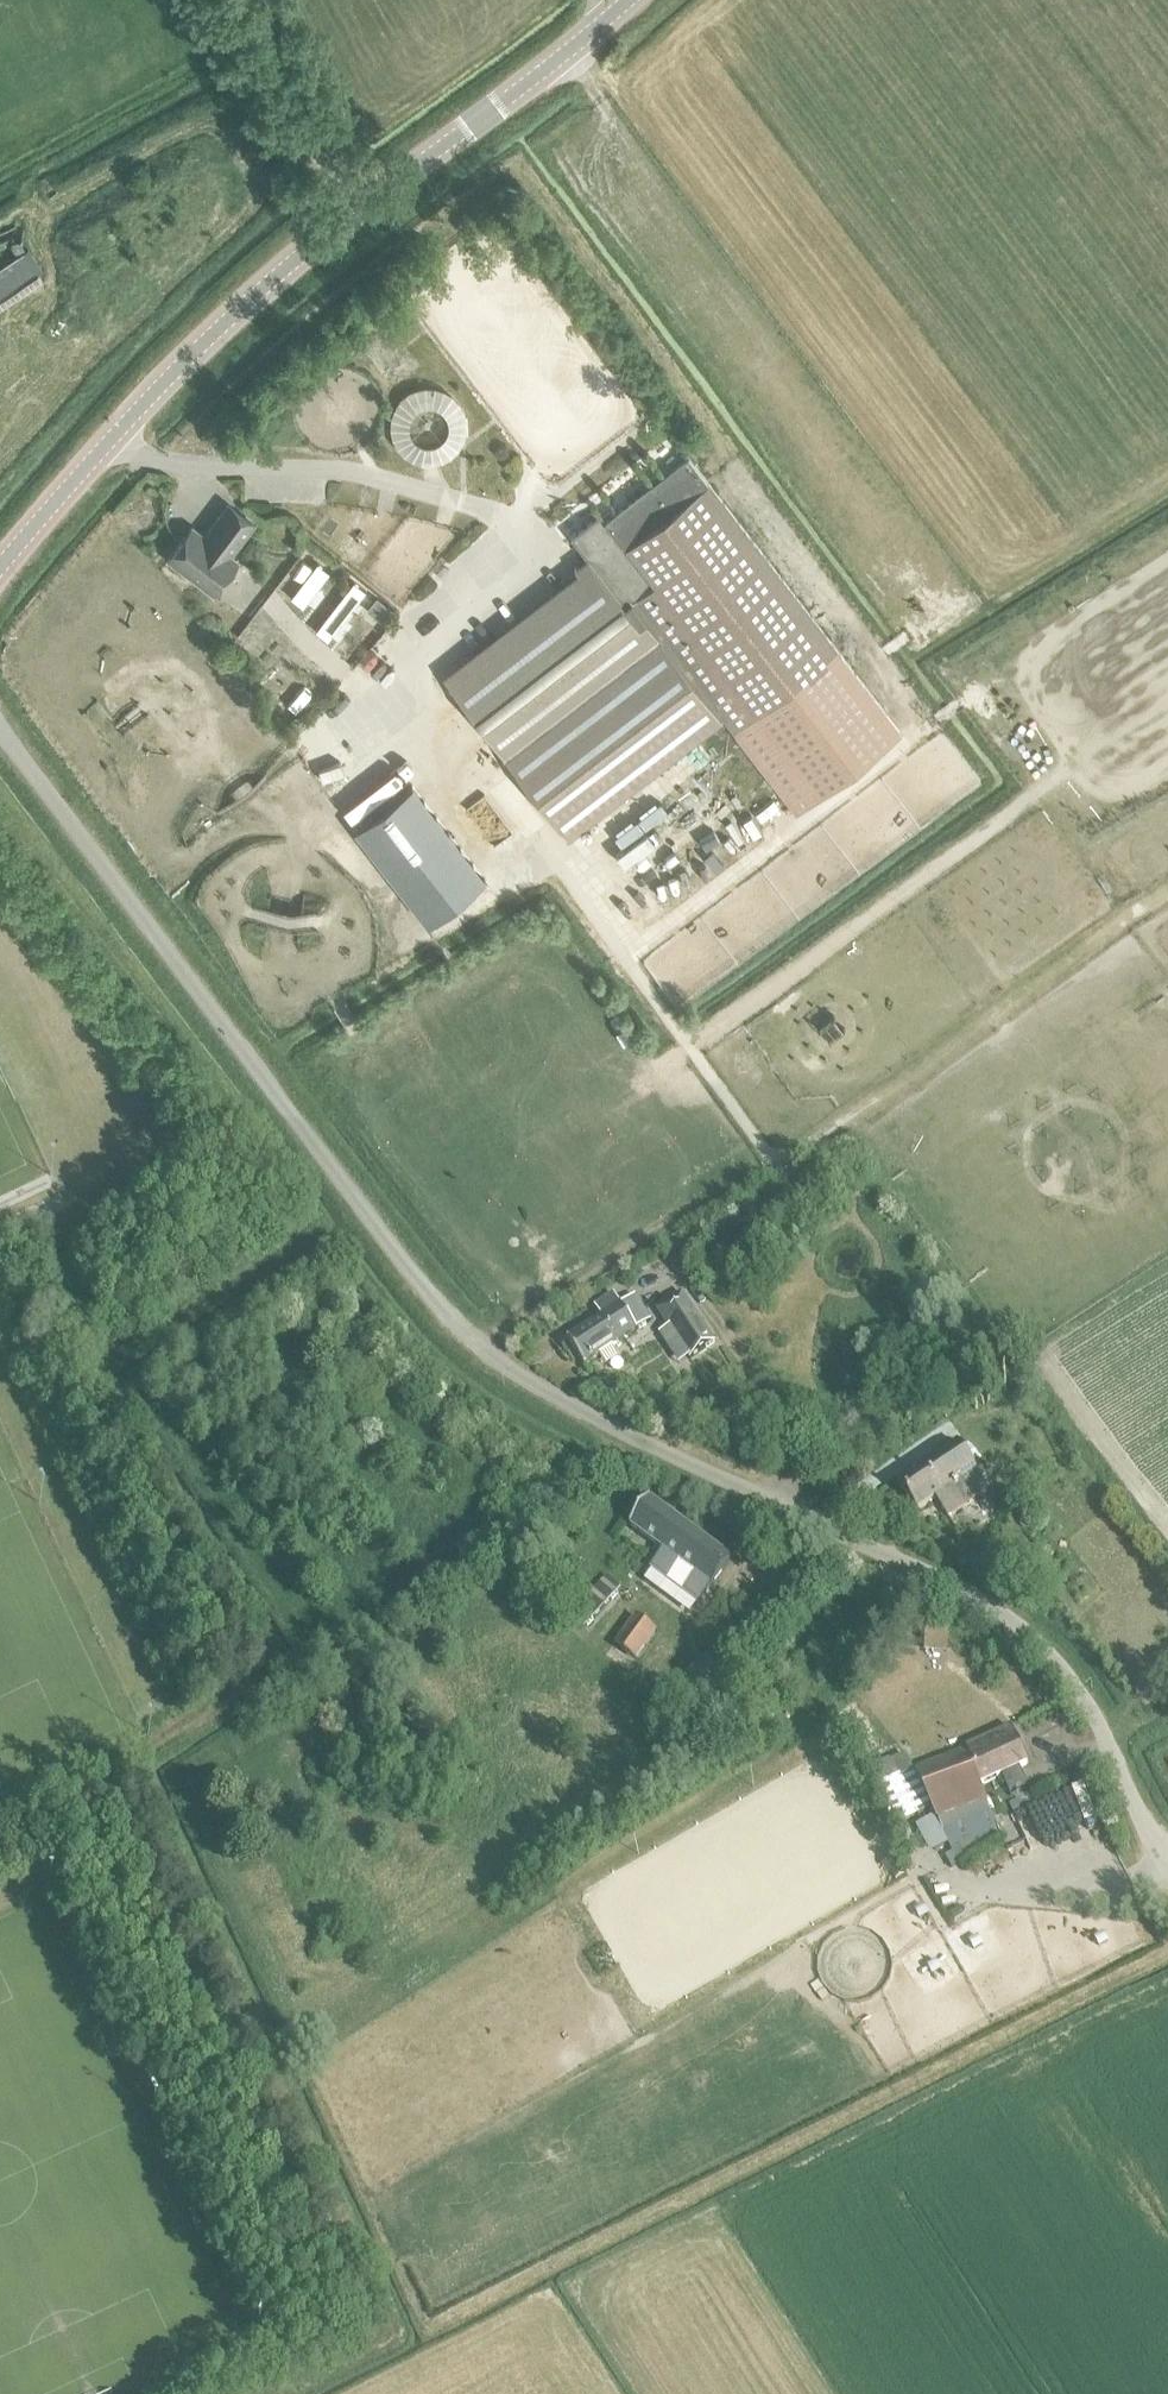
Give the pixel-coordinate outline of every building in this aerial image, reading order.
[(582,580),(448,683),(566,836),(722,716),(795,812),(900,730),(688,456),(605,520),(600,513),(570,536),(587,559),(574,569),(582,580)] [(168,558),(213,592),(237,561),(228,555),(252,523),(228,504),(204,536),(192,527),(168,558)] [(385,601),(375,613),(385,621),(395,608),(385,601)] [(739,1220),(746,1232),(764,1223),(758,1211),(739,1220)] [(692,1241),(683,1252),(696,1261),(704,1249),(692,1241)] [(658,1310),(689,1358),(714,1342),(682,1293),(658,1310)] [(567,1340),(583,1365),(651,1321),(634,1296),(621,1305),(614,1295),(595,1308),(601,1318),(567,1340)] [(898,1483),(917,1511),(935,1499),(948,1518),(988,1490),(958,1444),(898,1483)] [(650,1569),(699,1605),(732,1562),(649,1500),(630,1526),(663,1551),(650,1569)] [(564,1622),(571,1629),(577,1623),(584,1629),(621,1590),(606,1577),(564,1622)] [(636,1617),(614,1645),(634,1661),(656,1633),(636,1617)] [(928,1623),(925,1649),(945,1651),(948,1625),(928,1623)] [(966,1750),(914,1772),(944,1836),(993,1819),(980,1786),(1001,1777),(1009,1794),(1026,1786),(1018,1769),(1028,1764),(1011,1727),(966,1748),(966,1750)]
